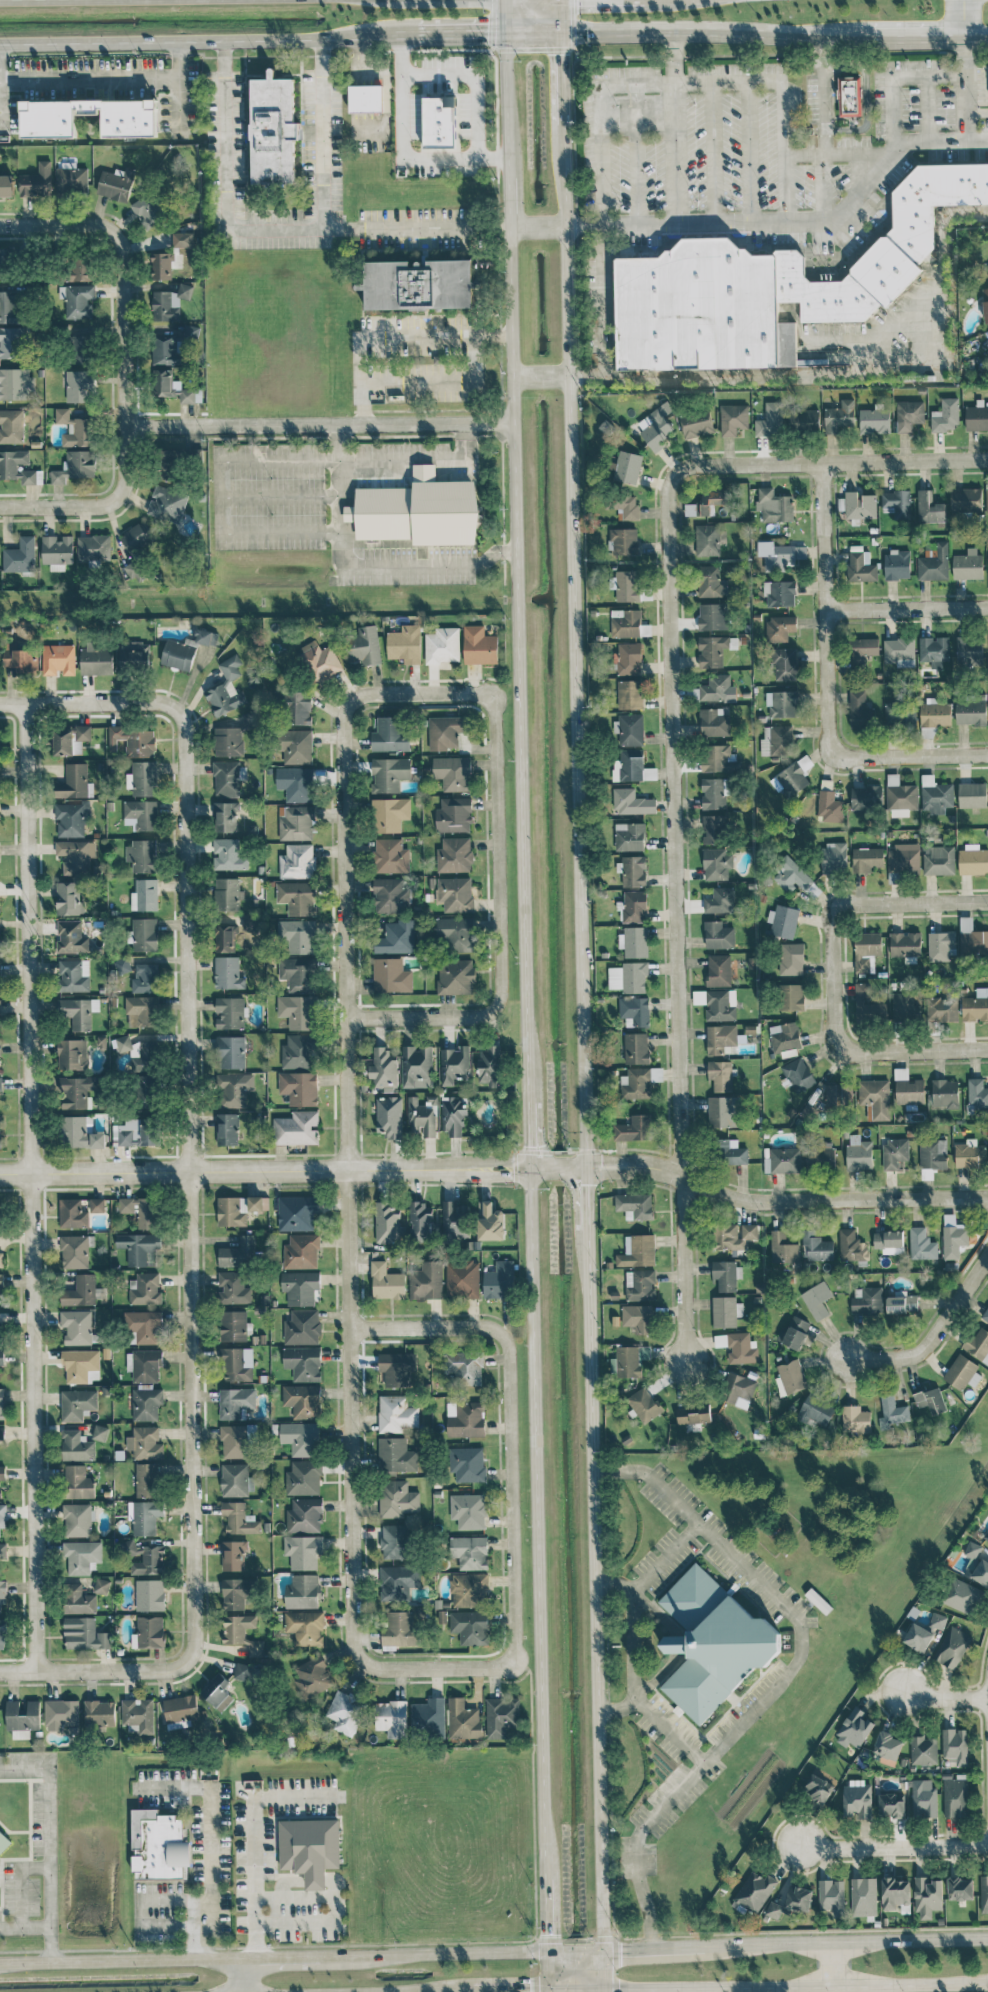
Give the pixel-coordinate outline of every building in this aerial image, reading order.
[(298,77),(278,78),(278,67),(271,68),(271,78),(253,78),(255,184),(274,183),(274,201),(289,200),(289,188),(299,188),(298,77)] [(838,77),(839,116),(862,116),(861,76),(838,77)] [(383,111),(382,84),(349,84),(349,112),(383,111)] [(456,95),(445,94),(444,105),(455,106),(456,95)] [(455,147),(454,107),(444,107),(443,95),(423,96),(424,148),(455,147)] [(79,137),(79,113),(102,113),(102,137),(161,136),(160,98),(22,99),(22,137),(79,137)] [(17,175),(18,196),(51,195),(50,160),(38,160),(38,174),(17,175)] [(617,369),(796,367),(796,322),(778,322),(778,301),(800,301),(801,321),(864,321),(882,302),(885,305),(934,254),(933,204),(987,203),(987,163),(920,163),(893,191),(893,225),(840,280),(810,281),(804,275),(804,256),(800,251),(747,252),(732,237),(682,237),(663,256),(616,257),(617,369)] [(95,194),(127,202),(136,168),(125,165),(123,173),(101,168),(95,194)] [(87,192),(87,167),(56,168),(56,193),(87,192)] [(0,175),(0,196),(12,196),(12,175),(0,175)] [(163,198),(137,199),(139,225),(164,223),(163,198)] [(193,232),(172,232),(172,247),(193,247),(193,232)] [(6,278),(6,268),(16,268),(15,247),(0,248),(0,278),(6,278)] [(172,279),(171,252),(151,253),(152,279),(172,279)] [(92,280),(92,257),(66,257),(66,281),(92,280)] [(368,261),(369,310),(477,308),(476,286),(485,286),(485,282),(476,282),(475,260),(368,261)] [(95,284),(65,285),(66,319),(91,318),(91,299),(95,299),(95,284)] [(152,320),(180,321),(180,298),(192,299),(192,284),(178,284),(178,291),(152,291),(152,320)] [(18,322),(18,290),(0,291),(0,323),(18,322)] [(21,360),(22,327),(0,327),(0,360),(21,360)] [(70,363),(92,363),(93,335),(71,335),(70,363)] [(185,364),(184,353),(178,353),(177,335),(152,336),(152,364),(185,364)] [(28,368),(0,369),(0,399),(29,399),(28,368)] [(179,396),(179,403),(202,403),(202,389),(172,389),(172,369),(155,369),(155,396),(179,396)] [(65,371),(66,402),(95,401),(94,370),(65,371)] [(931,430),(958,430),(958,397),(942,397),(942,410),(931,410),(931,430)] [(855,429),(855,398),(842,398),(841,408),(825,408),(825,433),(841,433),(841,428),(855,429)] [(896,401),(897,432),(913,432),(913,423),(924,423),(924,400),(896,401)] [(755,436),(783,435),(782,401),(765,401),(766,419),(755,419),(755,436)] [(749,428),(748,404),(720,405),(721,437),(737,436),(737,428),(749,428)] [(61,446),(92,446),(92,418),(69,418),(69,407),(55,408),(55,423),(68,423),(68,433),(60,433),(61,446)] [(635,424),(656,452),(665,445),(661,440),(675,429),(659,407),(635,424)] [(860,434),(890,433),(889,408),(859,409),(860,434)] [(24,442),(23,409),(0,410),(0,443),(24,442)] [(711,409),(680,412),(683,437),(713,434),(711,409)] [(819,431),(819,409),(789,410),(789,432),(819,431)] [(158,450),(158,479),(182,479),(182,449),(158,450)] [(643,454),(617,449),(611,479),(637,485),(643,454)] [(20,478),(21,484),(43,484),(42,470),(17,471),(17,464),(29,464),(29,450),(0,450),(0,478),(20,478)] [(63,469),(50,470),(51,484),(65,484),(65,477),(96,477),(96,450),(66,450),(66,461),(63,461),(63,469)] [(413,487),(355,488),(355,506),(344,506),(344,521),(356,521),(356,539),(413,538),(414,544),(478,544),(478,480),(435,481),(435,463),(413,464),(413,487)] [(146,513),(179,524),(189,494),(156,483),(151,497),(146,513)] [(762,521),(793,521),(793,495),(774,495),(773,486),(756,487),(757,510),(761,510),(762,521)] [(981,488),(951,489),(951,511),(981,510),(981,488)] [(685,516),(715,515),(715,504),(727,504),(727,489),(701,489),(701,503),(685,503),(685,516)] [(917,489),(918,522),(945,521),(945,503),(932,503),(932,489),(917,489)] [(910,490),(881,491),(882,509),(894,508),(894,519),(910,519),(910,490)] [(845,518),(877,517),(876,495),(858,495),(857,491),(844,491),(845,518)] [(638,519),(638,496),(618,496),(618,519),(638,519)] [(156,539),(146,520),(122,532),(131,551),(156,539)] [(720,525),(696,524),(696,555),(719,555),(720,525)] [(609,528),(610,555),(639,554),(638,528),(609,528)] [(114,534),(77,536),(78,560),(114,559),(114,534)] [(3,571),(34,571),(35,535),(20,535),(19,549),(3,548),(3,571)] [(72,563),(73,536),(60,535),(60,536),(41,535),(41,563),(50,564),(49,570),(65,571),(65,563),(72,563)] [(757,541),(758,556),(764,555),(764,571),(787,570),(787,561),(796,561),(795,545),(774,545),(774,541),(757,541)] [(918,580),(948,579),(947,541),(937,541),(937,549),(925,550),(925,556),(917,556),(918,580)] [(953,579),(981,579),(980,547),(966,547),(967,554),(953,554),(953,579)] [(885,579),(910,579),(910,550),(885,550),(885,579)] [(870,563),(870,551),(848,551),(848,581),(877,581),(877,563),(870,563)] [(698,596),(728,596),(727,579),(719,579),(719,565),(698,565),(698,596)] [(616,601),(639,601),(639,570),(615,571),(616,601)] [(794,580),(764,581),(765,606),(795,605),(794,580)] [(698,630),(729,629),(728,603),(698,603),(698,630)] [(641,637),(641,610),(613,609),(613,637),(641,637)] [(766,617),(767,642),(788,642),(787,632),(797,631),(796,616),(766,617)] [(354,627),(355,634),(344,636),(348,663),(363,661),(363,666),(382,663),(376,624),(354,627)] [(387,631),(387,658),(404,658),(404,663),(421,663),(420,624),(401,624),(402,631),(387,631)] [(484,625),(463,625),(464,665),(498,664),(498,634),(484,635),(484,625)] [(426,662),(460,661),(459,627),(435,627),(435,633),(425,633),(426,662)] [(217,631),(196,629),(195,643),(216,645),(217,631)] [(723,667),(723,647),(736,647),(736,636),(698,637),(699,667),(723,667)] [(931,661),(931,668),(942,668),(942,661),(949,661),(949,636),(935,637),(919,637),(920,661),(931,661)] [(957,636),(956,665),(982,666),(983,637),(957,636)] [(879,654),(878,637),(852,639),(853,655),(879,654)] [(197,646),(167,638),(160,663),(190,671),(197,646)] [(884,639),(884,663),(901,663),(901,661),(915,660),(914,638),(884,639)] [(343,668),(331,645),(321,650),(316,639),(297,649),(313,682),(343,668)] [(149,641),(119,642),(120,670),(150,669),(149,641)] [(618,674),(642,674),(642,642),(618,643),(618,674)] [(17,666),(17,672),(37,672),(38,650),(10,649),(10,643),(4,643),(3,666),(17,666)] [(75,645),(42,645),(42,675),(60,675),(75,675),(75,645)] [(80,675),(113,674),(112,645),(89,645),(89,648),(79,648),(80,675)] [(797,648),(773,648),(774,680),(797,680),(797,648)] [(248,702),(243,690),(237,692),(231,679),(241,675),(237,666),(242,664),(237,654),(218,662),(226,681),(204,691),(215,717),(248,702)] [(708,674),(708,684),(699,684),(699,701),(731,700),(731,674),(708,674)] [(641,680),(618,680),(618,708),(641,709),(641,680)] [(874,727),(873,705),(866,706),(866,690),(849,690),(850,728),(874,727)] [(797,716),(797,691),(767,691),(767,717),(797,716)] [(311,724),(311,694),(287,694),(287,724),(311,724)] [(951,726),(951,702),(938,703),(938,697),(921,697),(922,726),(951,726)] [(915,705),(885,705),(886,727),(916,726),(915,705)] [(700,708),(701,736),(730,735),(729,714),(723,714),(722,708),(700,708)] [(643,713),(615,714),(616,733),(619,733),(619,745),(643,745),(643,713)] [(377,717),(377,731),(371,731),(372,751),(410,750),(410,734),(402,734),(402,716),(377,717)] [(429,749),(457,749),(457,732),(466,732),(466,716),(429,717),(429,749)] [(91,725),(72,725),(72,728),(54,728),(53,755),(82,755),(82,740),(91,740),(91,725)] [(792,754),(792,725),(763,725),(762,754),(792,754)] [(155,756),(155,726),(108,726),(108,752),(116,752),(117,739),(126,739),(126,756),(155,756)] [(244,756),(243,727),(215,727),(215,756),(244,756)] [(282,764),(312,763),(312,730),(282,730),(282,764)] [(702,771),(729,771),(729,744),(701,745),(702,771)] [(643,749),(620,749),(620,759),(613,759),(613,781),(644,781),(643,749)] [(442,791),(471,791),(470,756),(432,757),(433,778),(442,778),(442,791)] [(810,785),(803,772),(813,766),(807,756),(773,775),(786,798),(810,785)] [(372,758),(372,793),(399,792),(399,779),(411,779),(411,758),(372,758)] [(131,795),(155,796),(156,761),(132,761),(132,773),(126,773),(126,788),(132,788),(131,795)] [(240,796),(240,761),(214,761),(213,796),(240,796)] [(93,796),(93,782),(88,782),(87,762),(65,763),(66,783),(56,783),(57,797),(93,796)] [(276,789),(286,789),(285,801),(313,802),(314,768),(276,767),(276,789)] [(917,784),(899,785),(898,774),(887,775),(888,816),(909,816),(909,809),(918,809),(917,784)] [(953,807),(953,783),(935,783),(934,774),(921,774),(922,814),(946,813),(945,807),(953,807)] [(728,808),(727,778),(702,778),(702,809),(728,808)] [(986,782),(958,783),(959,807),(986,807),(986,782)] [(851,786),(851,810),(881,810),(881,786),(851,786)] [(635,787),(613,788),(614,813),(656,812),(655,797),(635,798),(635,787)] [(471,831),(470,797),(440,798),(441,808),(436,808),(436,832),(471,831)] [(410,798),(372,799),(372,832),(401,832),(401,819),(410,819),(410,798)] [(134,830),(157,830),(156,800),(123,801),(124,824),(134,824),(134,830)] [(237,802),(214,802),(214,832),(238,832),(237,802)] [(54,803),(54,818),(57,818),(57,836),(87,837),(88,803),(54,803)] [(313,839),(312,805),(278,806),(279,840),(313,839)] [(702,815),(702,843),(723,843),(723,814),(702,815)] [(645,822),(615,823),(616,850),(646,850),(645,822)] [(437,872),(472,871),(471,837),(441,837),(442,848),(436,848),(437,872)] [(213,838),(213,854),(214,870),(248,869),(248,855),(239,856),(239,838),(213,838)] [(409,872),(409,848),(402,848),(402,838),(374,838),(374,872),(409,872)] [(55,857),(63,857),(63,874),(89,874),(89,858),(95,858),(95,841),(55,841),(55,857)] [(125,861),(132,861),(132,872),(156,873),(157,841),(125,841),(125,861)] [(279,854),(279,878),(315,877),(314,843),(286,844),(286,854),(279,854)] [(820,844),(821,873),(847,872),(846,843),(820,844)] [(956,873),(955,845),(923,846),(923,874),(956,873)] [(883,847),(853,847),(852,872),(871,872),(871,866),(883,866),(883,847)] [(919,872),(919,848),(887,849),(888,873),(919,872)] [(704,880),(728,879),(728,869),(733,868),(732,849),(703,850),(704,880)] [(959,874),(987,873),(987,849),(958,849),(959,874)] [(646,855),(623,856),(623,887),(646,886),(646,855)] [(787,892),(797,883),(813,899),(822,891),(788,855),(769,873),(787,892)] [(472,912),(472,877),(435,877),(436,903),(443,903),(443,912),(472,912)] [(215,878),(214,909),(239,909),(240,899),(241,899),(241,878),(215,878)] [(403,878),(374,879),(375,913),(410,912),(409,888),(403,888),(403,878)] [(157,879),(135,879),(136,892),(130,892),(131,910),(158,910),(157,879)] [(56,914),(84,914),(85,901),(80,901),(81,882),(57,881),(56,914)] [(287,916),(315,915),(315,882),(276,882),(276,903),(287,902),(287,916)] [(736,887),(713,887),(713,897),(704,897),(704,912),(735,912),(736,887)] [(646,890),(624,891),(624,901),(616,901),(617,909),(622,909),(622,922),(647,922),(646,890)] [(792,939),(800,910),(773,902),(768,922),(772,923),(769,933),(792,939)] [(260,919),(246,915),(243,930),(256,934),(260,919)] [(473,917),(436,918),(436,939),(447,939),(447,952),(474,951),(473,917)] [(158,951),(157,918),(130,918),(131,941),(133,941),(133,951),(158,951)] [(972,930),(972,918),(960,919),(961,954),(987,953),(987,930),(972,930)] [(81,920),(57,921),(58,940),(55,940),(56,953),(89,952),(88,936),(82,937),(81,920)] [(278,939),(285,939),(285,953),(315,953),(316,920),(278,920),(278,939)] [(374,953),(415,952),(414,920),(385,920),(385,937),(374,937),(374,953)] [(705,948),(735,947),(735,927),(723,927),(723,920),(705,920),(705,948)] [(216,952),(236,951),(235,925),(216,925),(216,952)] [(648,926),(620,927),(621,948),(624,948),(624,957),(648,957),(648,926)] [(956,948),(956,931),(928,932),(929,961),(950,961),(949,948),(956,948)] [(855,973),(870,972),(869,954),(882,954),(881,932),(855,933),(855,973)] [(890,956),(921,956),(920,932),(890,933),(890,956)] [(803,942),(780,943),(780,975),(804,974),(803,942)] [(731,954),(707,955),(708,986),(731,986),(731,954)] [(214,957),(215,989),(246,988),(246,976),(240,977),(239,956),(214,957)] [(278,957),(278,978),(289,978),(289,991),(314,991),(314,957),(278,957)] [(413,992),(412,970),(403,970),(403,957),(373,958),(374,992),(413,992)] [(121,972),(128,970),(124,958),(117,961),(121,972)] [(89,991),(89,959),(59,959),(59,991),(89,991)] [(438,994),(474,993),(473,959),(438,960),(438,994)] [(608,967),(609,988),(622,988),(622,993),(646,992),(645,975),(649,975),(648,962),(621,962),(622,967),(608,967)] [(131,992),(158,992),(158,963),(135,963),(136,978),(131,978),(131,992)] [(856,982),(855,1019),(887,1020),(887,1001),(873,1000),(873,982),(856,982)] [(803,983),(778,984),(779,1010),(804,1009),(803,983)] [(919,992),(890,993),(891,1020),(920,1019),(919,992)] [(288,1029),(315,1030),(316,996),(277,995),(277,1016),(289,1017),(288,1029)] [(158,1026),(158,996),(126,996),(126,1027),(158,1026)] [(244,996),(216,997),(217,1018),(215,1018),(215,1028),(244,1028),(244,996)] [(958,1021),(958,996),(927,997),(927,1021),(958,1021)] [(649,997),(619,998),(619,1018),(625,1018),(626,1027),(650,1026),(649,997)] [(91,1031),(91,1010),(99,1010),(99,998),(56,999),(57,1016),(72,1016),(72,1031),(91,1031)] [(706,1025),(707,1055),(724,1055),(724,1045),(737,1045),(737,1025),(706,1025)] [(648,1032),(624,1033),(625,1064),(649,1063),(648,1032)] [(281,1068),(315,1068),(314,1034),(287,1035),(287,1044),(281,1044),(281,1068)] [(131,1071),(155,1070),(154,1041),(130,1042),(130,1036),(117,1036),(118,1051),(130,1051),(131,1071)] [(245,1036),(218,1036),(217,1068),(245,1068),(245,1036)] [(87,1069),(87,1039),(57,1040),(58,1069),(87,1069)] [(432,1045),(417,1045),(402,1045),(402,1087),(432,1087),(432,1045)] [(440,1049),(441,1086),(454,1086),(454,1078),(471,1077),(470,1045),(458,1045),(458,1048),(440,1049)] [(397,1055),(390,1055),(390,1046),(374,1047),(374,1062),(369,1062),(369,1078),(375,1078),(375,1087),(384,1087),(384,1092),(397,1091),(397,1055)] [(501,1046),(479,1046),(479,1081),(488,1082),(488,1086),(500,1086),(501,1046)] [(816,1084),(802,1055),(778,1067),(786,1083),(790,1081),(796,1094),(816,1084)] [(714,1092),(733,1091),(733,1068),(732,1068),(731,1061),(707,1061),(708,1079),(713,1079),(714,1092)] [(620,1075),(621,1099),(651,1098),(650,1067),(627,1068),(628,1075),(620,1075)] [(317,1106),(317,1072),(278,1072),(278,1093),(288,1093),(289,1106),(317,1106)] [(246,1107),(245,1091),(254,1091),(254,1073),(221,1074),(221,1107),(246,1107)] [(155,1107),(155,1075),(136,1075),(135,1106),(155,1107)] [(97,1077),(56,1077),(56,1092),(62,1092),(62,1109),(91,1109),(92,1100),(87,1100),(87,1090),(97,1090),(97,1077)] [(924,1103),(924,1078),(896,1079),(897,1104),(924,1103)] [(968,1112),(987,1112),(987,1087),(983,1087),(983,1078),(967,1078),(968,1112)] [(932,1080),(932,1107),(958,1107),(958,1079),(932,1080)] [(852,1083),(825,1084),(826,1106),(852,1105),(852,1083)] [(437,1096),(426,1095),(426,1104),(418,1104),(418,1096),(408,1096),(408,1132),(422,1132),(422,1136),(436,1137),(437,1096)] [(401,1096),(376,1097),(377,1136),(402,1136),(401,1096)] [(465,1135),(466,1097),(442,1096),(441,1134),(465,1135)] [(708,1097),(709,1127),(735,1126),(734,1096),(708,1097)] [(319,1143),(318,1127),(319,1127),(318,1110),(292,1110),(292,1117),(274,1117),(274,1144),(319,1143)] [(217,1145),(239,1145),(238,1113),(216,1114),(217,1145)] [(651,1114),(631,1114),(631,1123),(613,1123),(613,1140),(651,1139),(651,1114)] [(85,1115),(61,1117),(63,1149),(106,1147),(105,1132),(86,1133),(85,1115)] [(113,1124),(113,1145),(158,1144),(158,1117),(125,1118),(126,1124),(113,1124)] [(872,1140),(860,1141),(860,1134),(847,1134),(847,1170),(872,1169),(872,1140)] [(737,1147),(737,1138),(718,1139),(718,1151),(722,1151),(723,1164),(748,1163),(748,1147),(737,1147)] [(955,1168),(986,1167),(986,1144),(977,1145),(976,1138),(965,1138),(966,1143),(955,1143),(955,1168)] [(908,1139),(882,1140),(883,1170),(899,1170),(899,1160),(908,1160),(908,1139)] [(615,1210),(625,1211),(625,1219),(651,1219),(652,1194),(615,1194),(615,1210)] [(217,1197),(217,1226),(248,1225),(247,1196),(217,1197)] [(248,1197),(249,1211),(269,1210),(268,1196),(248,1197)] [(278,1196),(278,1231),(318,1230),(317,1196),(278,1196)] [(138,1229),(156,1229),(156,1197),(118,1198),(119,1213),(138,1212),(138,1229)] [(80,1198),(58,1199),(59,1228),(89,1226),(88,1210),(81,1211),(80,1198)] [(104,1198),(89,1198),(89,1212),(105,1212),(104,1198)] [(442,1201),(443,1239),(470,1238),(468,1205),(456,1205),(455,1200),(442,1201)] [(479,1240),(505,1239),(504,1210),(493,1210),(493,1200),(478,1200),(479,1240)] [(375,1243),(399,1243),(400,1203),(376,1203),(375,1243)] [(410,1239),(432,1239),(431,1203),(410,1203),(410,1239)] [(959,1258),(959,1245),(968,1245),(968,1223),(956,1224),(956,1213),(943,1214),(944,1259),(959,1258)] [(746,1249),(746,1239),(758,1239),(758,1224),(714,1223),(713,1248),(746,1249)] [(910,1226),(910,1258),(938,1258),(937,1241),(927,1242),(927,1226),(910,1226)] [(867,1242),(857,1242),(856,1228),(839,1228),(840,1261),(867,1260),(867,1242)] [(799,1261),(798,1243),(786,1243),(786,1229),(771,1230),(771,1262),(799,1261)] [(833,1259),(833,1238),(815,1239),(815,1229),(803,1229),(803,1260),(833,1259)] [(873,1248),(882,1248),(882,1253),(904,1253),(903,1231),(873,1231),(873,1248)] [(147,1250),(160,1250),(161,1234),(115,1234),(114,1247),(127,1248),(127,1266),(146,1266),(147,1250)] [(218,1266),(255,1266),(255,1234),(240,1234),(240,1247),(218,1247),(218,1266)] [(318,1268),(319,1234),(289,1234),(289,1244),(283,1244),(283,1268),(318,1268)] [(616,1265),(655,1265),(654,1234),(625,1235),(625,1253),(616,1253),(616,1265)] [(88,1235),(60,1235),(61,1268),(88,1268),(88,1235)] [(372,1298),(404,1298),(404,1273),(386,1272),(386,1260),(372,1260),(372,1298)] [(443,1298),(442,1260),(421,1261),(421,1269),(409,1270),(410,1298),(443,1298)] [(483,1270),(484,1298),(514,1297),(513,1260),(495,1260),(495,1270),(483,1270)] [(712,1278),(718,1278),(718,1292),(736,1291),(736,1278),(740,1278),(739,1260),(712,1261),(712,1278)] [(446,1262),(447,1298),(480,1297),(479,1261),(446,1262)] [(626,1300),(656,1300),(656,1285),(655,1269),(626,1270),(626,1300)] [(251,1303),(251,1287),(244,1287),(244,1271),(218,1272),(218,1286),(220,1286),(221,1303),(251,1303)] [(319,1271),(281,1272),(281,1291),(287,1291),(287,1306),(315,1305),(314,1289),(320,1289),(319,1271)] [(130,1304),(162,1304),(162,1291),(159,1291),(159,1272),(137,1273),(137,1279),(130,1279),(130,1304)] [(95,1273),(75,1274),(76,1289),(60,1290),(61,1305),(95,1304),(95,1273)] [(800,1294),(816,1321),(829,1314),(822,1301),(833,1295),(824,1280),(800,1294)] [(862,1287),(862,1296),(851,1297),(851,1314),(882,1313),(881,1286),(862,1287)] [(887,1313),(917,1313),(917,1295),(886,1295),(887,1313)] [(712,1297),(713,1327),(737,1326),(737,1316),(743,1316),(743,1303),(736,1303),(736,1296),(712,1297)] [(652,1305),(622,1305),(622,1326),(635,1326),(635,1333),(652,1333),(652,1305)] [(284,1344),(320,1344),(319,1309),(291,1309),(291,1320),(284,1320),(284,1344)] [(64,1344),(92,1344),(91,1310),(59,1311),(60,1327),(64,1327),(64,1344)] [(246,1310),(221,1311),(221,1341),(247,1340),(246,1332),(252,1332),(251,1322),(246,1322),(246,1310)] [(161,1311),(124,1311),(124,1332),(131,1331),(131,1344),(161,1344),(161,1311)] [(799,1350),(811,1322),(793,1314),(781,1342),(799,1350)] [(987,1365),(987,1331),(978,1325),(963,1348),(987,1365)] [(758,1362),(757,1340),(750,1340),(750,1332),(714,1333),(715,1348),(728,1348),(728,1363),(758,1362)] [(252,1381),(253,1348),(223,1347),(222,1380),(252,1381)] [(321,1347),(282,1347),(283,1368),(293,1368),(293,1381),(321,1381),(321,1347)] [(99,1349),(63,1350),(64,1383),(100,1382),(99,1349)] [(158,1382),(158,1366),(162,1366),(162,1350),(128,1351),(128,1371),(132,1371),(132,1382),(158,1382)] [(482,1385),(483,1352),(445,1352),(445,1372),(455,1372),(455,1384),(482,1385)] [(981,1376),(975,1371),(979,1366),(959,1352),(942,1378),(962,1391),(967,1382),(974,1387),(981,1376)] [(378,1353),(378,1371),(385,1371),(385,1387),(411,1386),(411,1372),(417,1372),(416,1353),(378,1353)] [(720,1401),(749,1408),(756,1379),(727,1372),(720,1401)] [(321,1385),(282,1385),(282,1406),(292,1405),(292,1418),(321,1418),(321,1385)] [(627,1397),(643,1424),(662,1412),(646,1385),(627,1397)] [(947,1410),(939,1386),(913,1394),(917,1408),(928,1404),(931,1415),(947,1410)] [(158,1420),(158,1405),(164,1405),(163,1388),(132,1389),(133,1421),(158,1420)] [(255,1388),(219,1389),(220,1419),(241,1419),(240,1408),(256,1408),(255,1388)] [(83,1421),(83,1409),(97,1409),(97,1389),(60,1390),(61,1422),(83,1421)] [(880,1427),(911,1423),(909,1404),(895,1406),(893,1392),(880,1394),(883,1416),(879,1417),(880,1427)] [(827,1425),(836,1407),(808,1394),(796,1418),(814,1427),(817,1420),(827,1425)] [(379,1395),(379,1432),(403,1432),(403,1427),(418,1427),(418,1406),(407,1406),(407,1395),(379,1395)] [(446,1402),(447,1437),(485,1436),(484,1401),(446,1402)] [(676,1407),(678,1425),(712,1420),(709,1403),(676,1407)] [(842,1405),(842,1433),(871,1433),(870,1410),(860,1411),(860,1405),(842,1405)] [(319,1422),(279,1423),(280,1443),(291,1443),(291,1456),(319,1456),(319,1422)] [(108,1427),(95,1424),(92,1438),(105,1441),(108,1427)] [(248,1457),(248,1424),(221,1425),(222,1458),(248,1457)] [(163,1459),(164,1442),(158,1441),(159,1427),(133,1426),(132,1436),(126,1436),(126,1449),(133,1449),(133,1458),(163,1459)] [(62,1460),(95,1460),(95,1441),(81,1441),(80,1429),(62,1429),(62,1460)] [(406,1437),(378,1437),(378,1471),(418,1470),(417,1450),(406,1450),(406,1437)] [(455,1482),(485,1481),(484,1447),(449,1447),(449,1471),(455,1471),(455,1482)] [(321,1494),(321,1460),(292,1460),(292,1471),(286,1471),(286,1495),(321,1494)] [(135,1463),(136,1497),(158,1496),(157,1463),(135,1463)] [(249,1464),(221,1463),(221,1496),(252,1496),(252,1476),(249,1476),(249,1464)] [(85,1464),(64,1465),(65,1498),(95,1497),(94,1476),(86,1477),(85,1464)] [(419,1491),(408,1491),(407,1480),(380,1480),(380,1517),(405,1517),(405,1511),(419,1511),(419,1491)] [(450,1495),(450,1519),(457,1519),(457,1528),(485,1528),(484,1494),(450,1495)] [(286,1509),(287,1532),(322,1532),(321,1498),(292,1498),(292,1509),(286,1509)] [(128,1502),(128,1521),(133,1521),(133,1535),(155,1535),(155,1516),(164,1516),(163,1501),(128,1502)] [(245,1501),(221,1502),(221,1517),(227,1517),(227,1534),(259,1533),(259,1514),(246,1514),(245,1501)] [(63,1504),(64,1537),(92,1536),(91,1520),(93,1520),(93,1503),(63,1504)] [(381,1525),(382,1558),(409,1558),(408,1524),(381,1525)] [(284,1536),(284,1554),(290,1554),(290,1569),(317,1569),(317,1553),(323,1553),(323,1536),(284,1536)] [(450,1537),(450,1557),(458,1557),(459,1569),(487,1569),(487,1536),(450,1537)] [(130,1574),(163,1574),(163,1546),(135,1546),(135,1538),(117,1539),(117,1555),(142,1555),(142,1561),(130,1561),(130,1574)] [(222,1571),(246,1570),(245,1540),(221,1541),(222,1571)] [(963,1554),(976,1559),(982,1546),(970,1540),(963,1554)] [(102,1542),(63,1541),(63,1556),(68,1556),(67,1574),(90,1575),(90,1562),(102,1562),(102,1542)] [(987,1586),(987,1562),(980,1558),(971,1578),(987,1586)] [(696,1560),(754,1617),(765,1617),(782,1633),(782,1651),(766,1668),(756,1667),(700,1725),(660,1687),(688,1656),(688,1630),(658,1601),(696,1560)] [(381,1599),(408,1599),(408,1587),(420,1587),(420,1566),(381,1566),(381,1599)] [(451,1607),(488,1606),(488,1573),(451,1574),(451,1607)] [(284,1584),(285,1608),(318,1608),(318,1599),(320,1599),(320,1574),(292,1574),(292,1584),(284,1584)] [(975,1616),(986,1591),(952,1576),(941,1602),(975,1616)] [(110,1581),(97,1578),(94,1591),(107,1594),(110,1581)] [(253,1579),(223,1578),(222,1609),(244,1610),(244,1598),(253,1598),(253,1579)] [(165,1610),(164,1579),(135,1580),(136,1610),(165,1610)] [(97,1612),(96,1594),(82,1594),(82,1582),(64,1583),(65,1613),(97,1612)] [(833,1607),(811,1587),(804,1594),(826,1614),(833,1607)] [(322,1645),(322,1628),(324,1628),(324,1611),(284,1612),(285,1632),(294,1632),(294,1646),(322,1645)] [(382,1645),(416,1644),(415,1611),(388,1612),(388,1626),(381,1627),(382,1645)] [(488,1644),(488,1611),(449,1611),(450,1632),(460,1632),(460,1645),(488,1644)] [(942,1631),(947,1617),(933,1611),(928,1625),(942,1631)] [(264,1640),(245,1640),(245,1628),(256,1628),(256,1615),(224,1616),(225,1644),(248,1643),(248,1656),(264,1656),(264,1640)] [(164,1616),(136,1616),(136,1633),(131,1634),(131,1647),(164,1647),(164,1616)] [(64,1617),(64,1649),(111,1648),(111,1632),(95,1632),(95,1617),(64,1617)] [(902,1642),(924,1653),(934,1633),(912,1622),(902,1642)] [(953,1669),(973,1638),(952,1624),(932,1656),(953,1669)] [(335,1685),(321,1654),(293,1667),(298,1678),(294,1680),(303,1699),(335,1685)] [(247,1681),(251,1665),(237,1662),(233,1677),(247,1681)] [(230,1682),(219,1671),(199,1692),(220,1712),(234,1699),(224,1689),(230,1682)] [(326,1716),(336,1720),(332,1729),(352,1737),(367,1701),(337,1689),(326,1716)] [(199,1717),(195,1693),(161,1700),(166,1723),(199,1717)] [(464,1696),(447,1697),(448,1738),(481,1737),(481,1708),(464,1708),(464,1696)] [(411,1703),(412,1732),(446,1731),(445,1697),(428,1697),(428,1702),(411,1703)] [(121,1699),(122,1725),(139,1725),(139,1734),(153,1734),(153,1698),(121,1699)] [(486,1698),(487,1739),(505,1738),(505,1726),(520,1726),(520,1698),(486,1698)] [(44,1730),(64,1730),(64,1724),(78,1724),(79,1700),(45,1699),(44,1730)] [(40,1729),(40,1700),(27,1700),(28,1714),(20,1714),(19,1700),(5,1700),(5,1730),(12,1730),(13,1739),(30,1738),(29,1729),(40,1729)] [(115,1724),(115,1700),(84,1701),(84,1724),(115,1724)] [(387,1738),(407,1738),(406,1701),(375,1701),(376,1730),(387,1730),(387,1738)] [(860,1748),(877,1720),(854,1706),(834,1739),(846,1747),(849,1742),(860,1748)] [(942,1729),(943,1760),(957,1760),(957,1765),(968,1765),(967,1728),(942,1729)] [(903,1738),(879,1731),(873,1752),(881,1754),(879,1761),(896,1766),(903,1738)] [(937,1764),(937,1738),(924,1738),(924,1733),(910,1733),(911,1765),(937,1764)] [(824,1805),(835,1785),(813,1773),(802,1794),(824,1805)] [(967,1773),(956,1773),(956,1775),(943,1776),(943,1816),(967,1816),(967,1773)] [(936,1816),(937,1789),(931,1789),(931,1779),(912,1779),(911,1816),(936,1816)] [(844,1816),(856,1816),(856,1818),(871,1818),(871,1781),(849,1781),(849,1785),(844,1785),(844,1816)] [(905,1800),(897,1800),(897,1793),(878,1793),(879,1816),(905,1816),(905,1800)] [(187,1878),(187,1866),(190,1866),(190,1841),(183,1841),(183,1815),(159,1816),(159,1809),(131,1809),(132,1856),(133,1856),(133,1878),(187,1878)] [(325,1868),(340,1868),(338,1818),(278,1820),(279,1869),(296,1869),(296,1873),(304,1872),(305,1890),(326,1889),(325,1868)] [(12,1841),(0,1830),(0,1854),(12,1841)] [(778,1881),(767,1873),(764,1877),(752,1870),(731,1901),(754,1916),(778,1881)] [(932,1910),(943,1910),(942,1881),(926,1881),(926,1876),(914,1876),(915,1912),(920,1911),(920,1919),(932,1919),(932,1910)] [(948,1878),(948,1900),(973,1899),(973,1877),(948,1878)] [(851,1878),(852,1916),(877,1915),(876,1878),(851,1878)] [(900,1913),(911,1913),(910,1878),(881,1879),(882,1910),(900,1909),(900,1913)] [(844,1914),(845,1880),(819,1879),(818,1907),(833,1908),(833,1914),(844,1914)] [(813,1888),(789,1885),(786,1905),(768,1902),(766,1916),(779,1918),(780,1912),(791,1913),(791,1908),(810,1911),(813,1888)]
